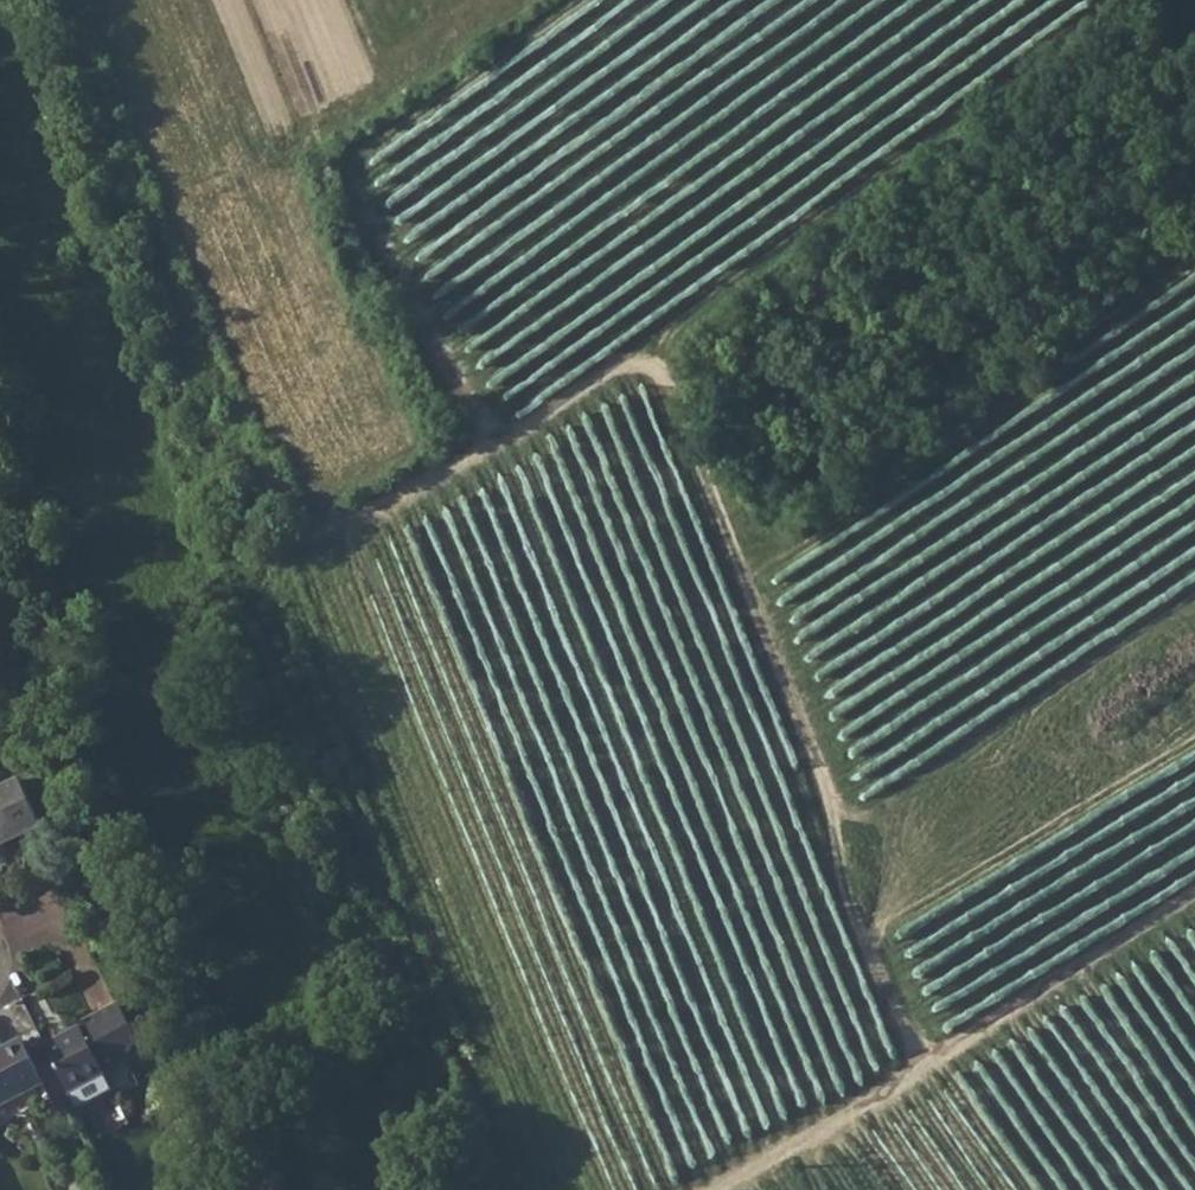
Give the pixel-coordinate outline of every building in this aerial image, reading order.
[(0,789),(0,846),(46,824),(25,778),(0,789)] [(64,1042),(51,1049),(62,1071),(73,1096),(109,1078),(107,1075),(148,1055),(125,1006),(83,1026),(85,1029),(63,1041),(64,1042)] [(51,1049),(34,1058),(26,1042),(0,1055),(0,1111),(24,1100),(31,1115),(56,1104),(65,1123),(82,1114),(73,1096),(62,1071),(51,1049)]
